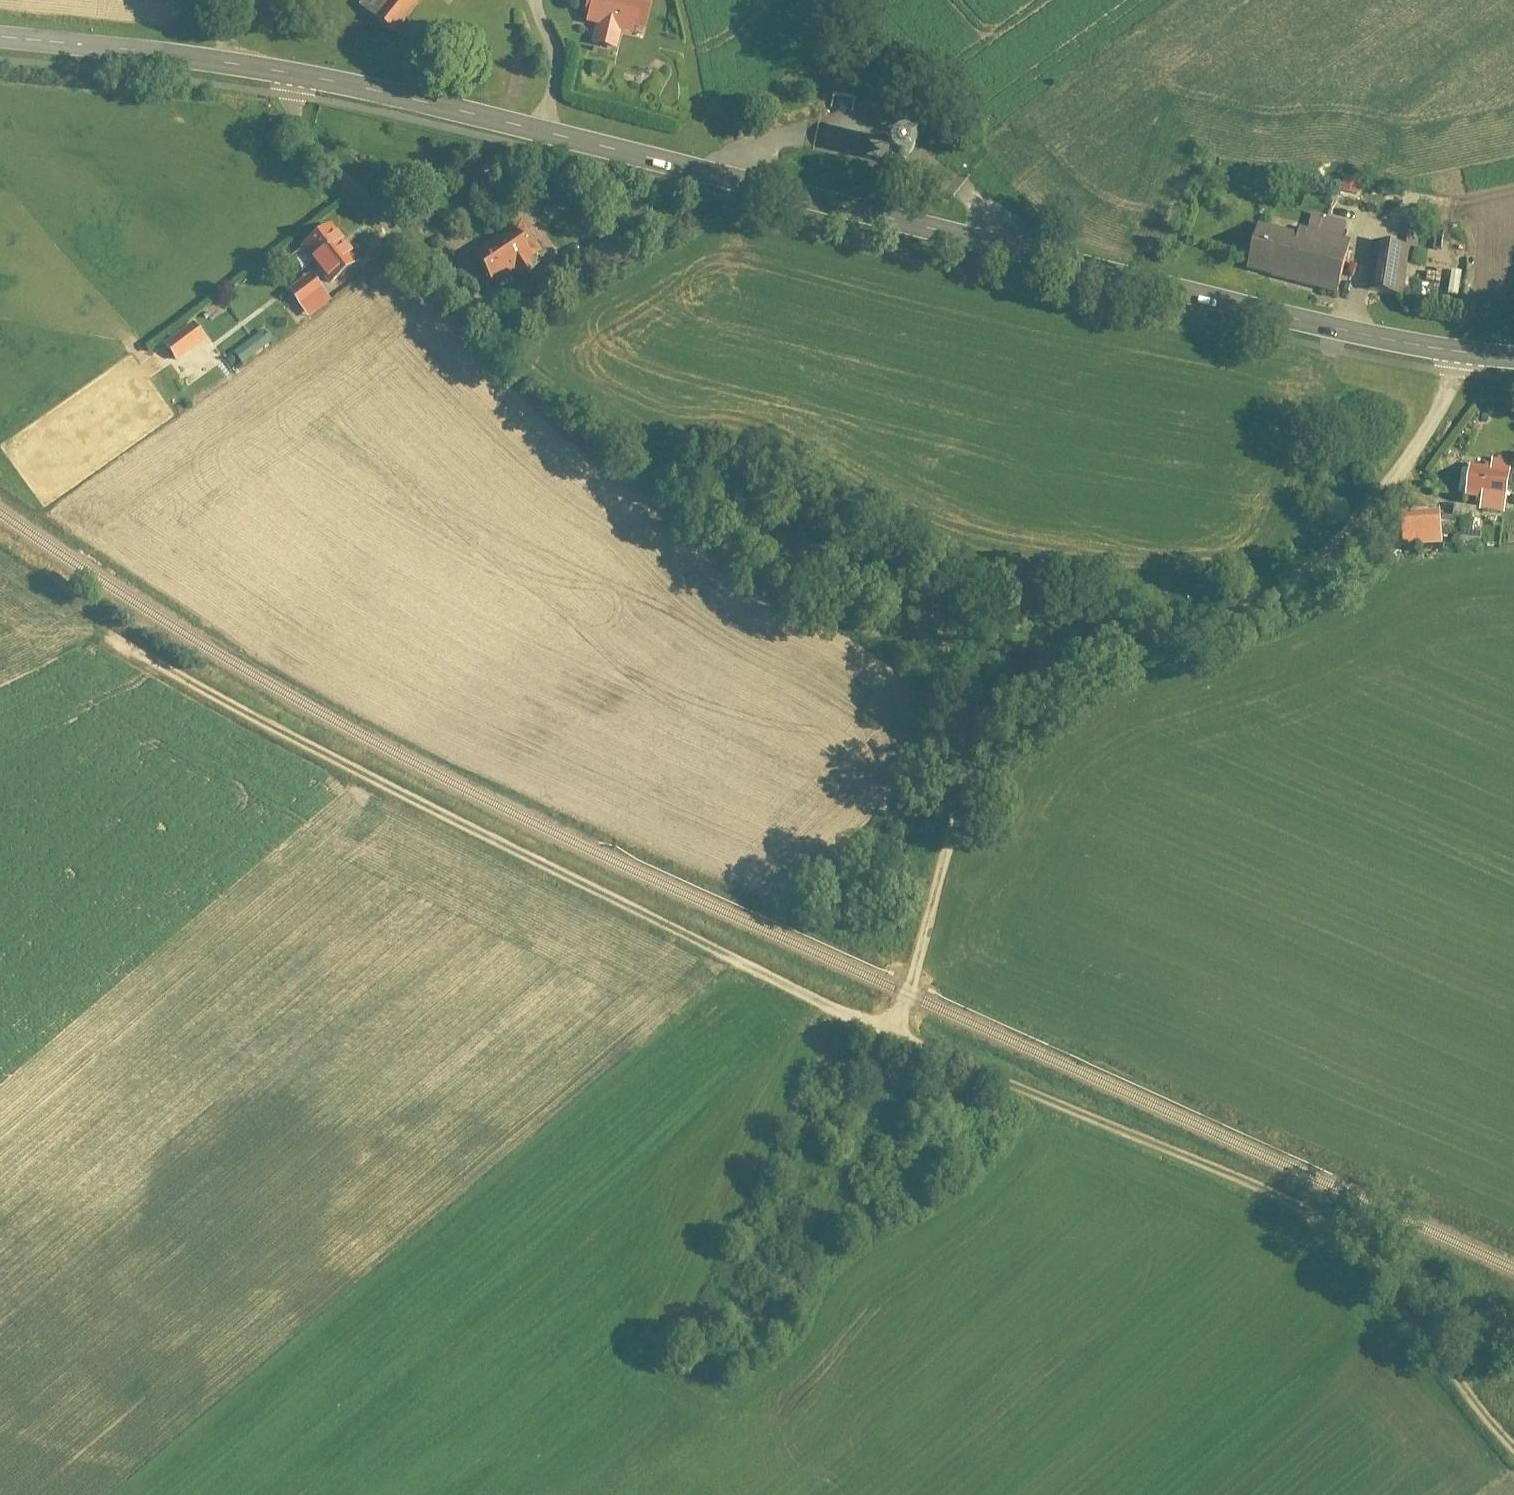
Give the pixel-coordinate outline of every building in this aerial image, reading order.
[(395,38),(426,0),(365,0),(358,9),(395,38)] [(623,35),(645,41),(656,0),(588,0),(581,24),(595,28),(589,53),(616,60),(623,35)] [(1345,229),(1312,222),(1308,242),(1341,248),(1345,229)] [(1261,232),(1248,277),(1337,302),(1350,257),(1261,232)] [(322,234),(297,255),(328,290),(353,268),(322,234)] [(516,278),(522,286),(537,275),(531,268),(533,266),(512,236),(470,266),(492,296),(516,278)] [(1374,251),(1368,299),(1403,303),(1408,255),(1374,251)] [(291,302),(301,314),(321,297),(310,285),(291,302)] [(202,324),(185,336),(218,384),(235,373),(202,324)] [(261,337),(232,359),(241,370),(270,348),(261,337)] [(1464,503),(1482,505),(1481,516),(1504,519),(1509,480),(1467,475),(1464,503)] [(1482,537),(1474,536),(1477,520),(1444,515),(1441,535),(1461,538),(1459,550),(1479,553),(1482,537)]
